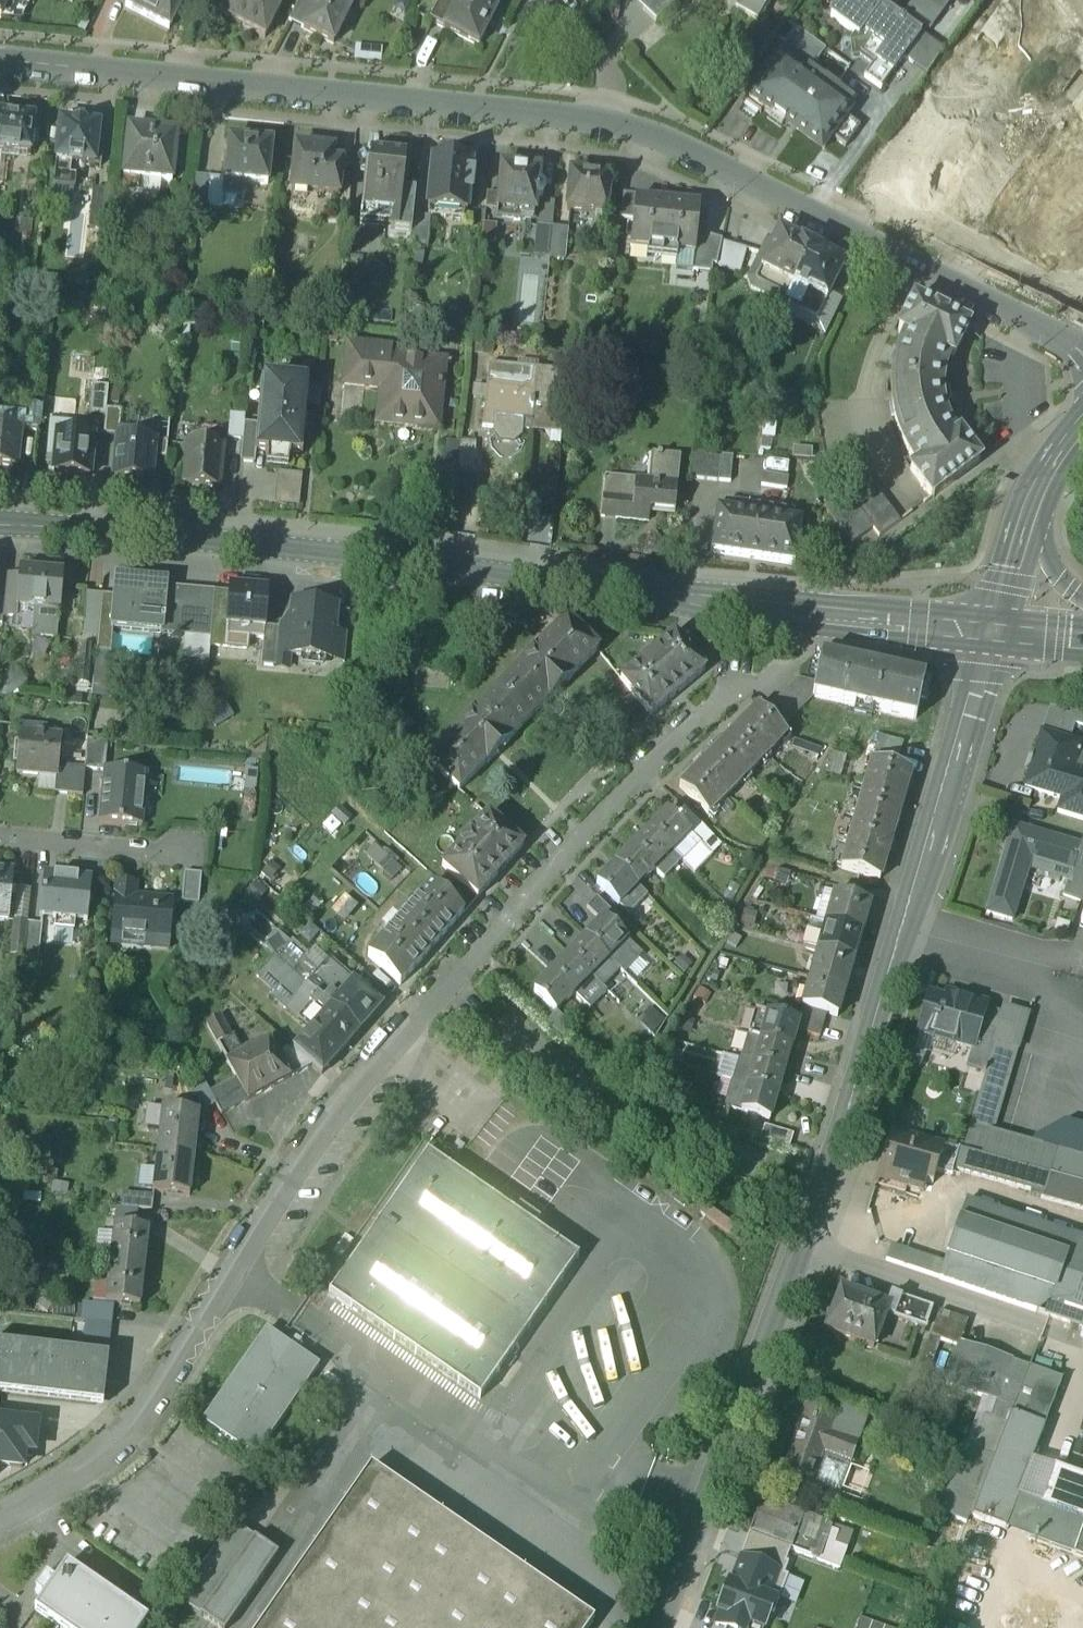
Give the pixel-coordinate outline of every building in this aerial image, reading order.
[(1,20),(12,0),(0,0),(0,19),(1,20)] [(130,0),(125,8),(169,31),(178,14),(185,18),(194,0),(129,0),(130,0)] [(212,4),(226,11),(232,0),(214,0),(212,4)] [(223,18),(266,39),(284,3),(279,0),(232,0),(226,11),(223,18)] [(290,23),(304,30),(319,0),(302,0),(290,23)] [(330,0),(319,0),(304,30),(334,45),(351,10),(330,0)] [(470,0),(462,0),(456,11),(446,30),(480,47),(496,14),(470,0)] [(583,2),(593,11),(603,0),(585,0),(583,2)] [(644,11),(654,0),(632,0),(644,11)] [(644,11),(657,23),(682,0),(654,0),(644,11)] [(737,10),(759,22),(771,0),(743,0),(737,10)] [(902,23),(872,1),(872,0),(846,0),(843,4),(833,19),(858,38),(860,39),(864,32),(886,49),(878,60),(877,60),(874,62),(875,63),(876,63),(874,65),(865,78),(882,90),(904,59),(909,62),(915,67),(932,44),(904,24),(905,23),(903,22),(902,23)] [(941,0),(915,0),(905,14),(917,23),(913,29),(919,34),(924,27),(930,32),(949,6),(941,0)] [(456,11),(445,6),(435,24),(446,30),(456,11)] [(826,51),(796,29),(778,55),(805,75),(809,69),(812,71),(826,51)] [(886,49),(864,32),(860,39),(858,38),(854,44),(855,56),(860,55),(874,65),(875,63),(874,62),(877,60),(878,60),(886,49)] [(932,44),(915,67),(926,75),(943,52),(932,44)] [(825,81),(812,71),(809,69),(805,75),(778,55),(744,102),(761,115),(764,111),(787,128),(789,125),(825,150),(833,140),(846,149),(860,129),(847,119),(853,111),(851,109),(855,103),(840,92),(841,91),(826,80),(825,81)] [(22,112),(21,119),(0,117),(0,151),(33,155),(37,114),(22,112)] [(84,126),(61,124),(57,163),(78,165),(102,167),(104,145),(98,145),(100,128),(97,123),(88,122),(84,124),(84,126)] [(181,135),(132,131),(126,179),(127,180),(126,191),(140,193),(141,181),(175,184),(181,135)] [(272,145),(230,141),(227,180),(225,194),(246,196),(247,184),(269,186),(272,145)] [(337,150),(299,147),(295,192),(341,196),(344,163),(335,162),(337,150)] [(409,158),(372,154),(370,173),(367,173),(363,216),(389,218),(393,219),(392,233),(413,235),(415,218),(417,195),(406,194),(409,158)] [(454,163),(435,161),(430,212),(469,215),(471,194),(474,195),(476,181),(472,180),(473,174),(474,167),(474,166),(474,159),(454,157),(454,163)] [(78,165),(57,163),(54,188),(76,190),(78,165)] [(542,172),(525,170),(525,167),(512,166),(512,169),(504,168),(499,219),(537,223),(539,203),(542,202),(544,200),(545,197),(546,194),(545,191),(543,189),(540,187),(542,172)] [(612,180),(573,175),(569,212),(608,216),(612,180)] [(210,179),(195,177),(192,208),(207,209),(210,179)] [(227,180),(210,179),(207,209),(224,211),(225,194),(227,180)] [(110,192),(95,191),(90,230),(105,231),(110,192)] [(246,196),(225,194),(224,211),(244,213),(246,196)] [(638,196),(625,195),(623,219),(635,220),(636,202),(637,202),(638,196)] [(664,251),(668,204),(637,202),(636,202),(635,220),(632,248),(664,251)] [(668,204),(664,251),(694,253),(697,253),(698,235),(701,207),(668,204)] [(413,235),(392,233),(393,219),(389,218),(386,247),(412,249),(412,246),(413,235)] [(432,219),(415,218),(413,235),(412,246),(429,248),(432,219)] [(553,228),(539,227),(537,257),(550,258),(553,228)] [(570,230),(553,228),(550,258),(567,260),(570,230)] [(814,251),(778,233),(774,243),(763,270),(796,286),(814,251)] [(723,242),(698,235),(697,253),(694,253),(693,257),(717,264),(723,242)] [(796,286),(763,270),(774,243),(769,241),(752,279),(755,289),(786,305),(796,286)] [(748,249),(723,242),(717,264),(740,271),(748,249)] [(845,266),(814,251),(796,286),(827,301),(845,266)] [(827,301),(796,286),(786,305),(817,321),(827,301)] [(974,330),(914,300),(897,334),(904,338),(894,370),(893,404),(901,437),(917,467),(910,472),(931,500),(980,463),(959,435),(955,438),(947,420),(943,400),(945,380),(952,361),(957,364),(974,330)] [(192,320),(181,319),(179,340),(189,341),(192,320)] [(348,382),(369,384),(372,348),(351,346),(348,382)] [(391,350),(372,348),(369,384),(381,385),(384,355),(391,356),(391,350)] [(381,385),(377,427),(441,434),(449,362),(391,356),(384,355),(381,385)] [(539,371),(489,366),(483,428),(498,430),(498,435),(504,441),(513,442),(520,437),(520,432),(533,434),(539,371)] [(570,374),(539,371),(533,434),(563,437),(570,374)] [(310,387),(298,386),(298,379),(275,377),(274,383),(262,382),(258,425),(255,452),(257,452),(267,453),(266,459),(290,462),(291,455),(303,456),(305,428),(303,428),(304,415),(307,415),(308,408),(310,387)] [(109,388),(93,386),(90,416),(106,417),(109,388)] [(323,388),(310,387),(308,408),(320,409),(323,388)] [(43,409),(28,407),(26,421),(25,430),(25,431),(41,433),(43,409)] [(107,412),(104,436),(121,438),(122,430),(124,414),(107,412)] [(245,419),(232,417),(229,440),(243,442),(245,424),(245,419)] [(0,418),(0,468),(17,469),(21,429),(25,430),(26,421),(0,418)] [(171,421),(139,418),(137,431),(139,432),(138,439),(158,441),(169,442),(171,421)] [(81,425),(54,422),(52,445),(59,445),(56,473),(92,476),(96,435),(80,433),(81,425)] [(258,425),(245,424),(243,442),(241,463),(255,465),(257,452),(255,452),(258,425)] [(137,431),(122,430),(121,438),(117,479),(153,483),(158,441),(138,439),(139,432),(137,431)] [(225,446),(190,442),(185,486),(220,490),(225,446)] [(462,446),(447,444),(444,470),(459,472),(462,446)] [(477,447),(462,446),(459,472),(474,473),(477,447)] [(708,455),(695,453),(693,479),(706,481),(708,455)] [(662,456),(652,455),(650,483),(660,484),(662,456)] [(721,456),(708,455),(706,481),(719,482),(721,456)] [(680,457),(662,456),(660,484),(677,485),(680,457)] [(733,457),(721,456),(719,482),(730,482),(733,457)] [(303,476),(278,474),(275,506),(299,508),(303,476)] [(787,490),(789,479),(763,475),(762,486),(787,490)] [(622,480),(606,478),(602,518),(618,520),(622,480)] [(866,478),(845,493),(873,530),(879,539),(899,523),(866,478)] [(650,483),(622,480),(618,520),(649,523),(650,511),(674,513),(677,485),(660,484),(650,483)] [(845,493),(823,510),(850,547),(873,530),(845,493)] [(801,523),(719,511),(713,551),(795,563),(801,523)] [(63,575),(21,571),(20,578),(17,607),(34,609),(59,611),(60,611),(63,575)] [(17,607),(20,578),(7,577),(5,600),(4,616),(13,617),(18,617),(17,607)] [(166,584),(117,579),(115,596),(112,629),(114,629),(179,636),(183,592),(165,590),(166,584)] [(267,591),(229,588),(228,595),(226,624),(246,626),(245,637),(247,637),(262,638),(262,627),(264,627),(267,591)] [(216,595),(183,592),(179,636),(212,638),(216,595)] [(102,595),(86,594),(83,622),(99,624),(102,595)] [(115,596),(102,595),(99,624),(96,653),(111,654),(114,629),(112,629),(115,596)] [(228,595),(216,595),(212,638),(211,645),(224,646),(226,624),(228,595)] [(337,608),(293,604),(291,630),(288,656),(290,656),(332,660),(334,634),(337,608)] [(59,611),(34,609),(32,636),(57,639),(59,611)] [(568,621),(500,689),(531,719),(597,650),(568,621)] [(246,626),(226,624),(224,646),(246,648),(247,637),(245,637),(246,626)] [(278,629),(264,627),(262,627),(262,638),(260,666),(274,668),(278,629)] [(291,630),(278,629),(274,668),(288,669),(290,656),(288,656),(291,630)] [(347,635),(334,634),(332,660),(345,661),(347,635)] [(675,637),(622,681),(650,717),(704,672),(675,637)] [(925,680),(823,657),(816,684),(814,698),(915,721),(925,680)] [(797,679),(764,713),(779,728),(814,698),(816,684),(797,679)] [(500,689),(431,759),(462,788),(490,759),(511,739),(531,719),(500,689)] [(759,709),(742,727),(769,753),(787,736),(764,713),(759,709)] [(750,773),(769,753),(742,727),(722,746),(750,773)] [(1073,770),(1080,746),(1042,735),(1036,755),(1034,755),(1029,770),(1031,770),(1025,790),(1063,802),(1060,814),(1082,821),(1082,773),(1073,770)] [(62,740),(21,736),(17,775),(56,779),(58,779),(59,769),(62,740)] [(903,744),(880,737),(873,763),(896,770),(903,744)] [(102,742),(87,741),(85,770),(85,771),(99,772),(102,742)] [(729,796),(750,773),(722,746),(700,769),(729,796)] [(1080,746),(1073,770),(1082,773),(1082,746),(1080,746)] [(896,770),(873,763),(866,788),(903,799),(911,775),(896,770)] [(73,770),(59,769),(58,779),(56,779),(55,794),(70,796),(73,770)] [(708,816),(729,796),(700,769),(680,788),(708,816)] [(85,770),(73,770),(70,796),(83,797),(85,771),(85,770)] [(148,775),(103,771),(103,773),(104,773),(100,823),(99,823),(99,824),(144,828),(144,826),(142,826),(146,777),(148,777),(148,775)] [(896,824),(903,799),(866,788),(858,813),(896,824)] [(690,834),(668,813),(651,831),(673,852),(690,834)] [(889,850),(896,824),(858,813),(851,839),(889,850)] [(523,846),(491,816),(443,866),(477,899),(523,846)] [(1081,849),(1015,830),(989,916),(1013,924),(1032,862),(1072,875),(1081,849)] [(651,831),(633,849),(655,870),(668,857),(673,852),(651,831)] [(880,880),(889,850),(851,839),(842,870),(880,880)] [(1072,875),(1082,878),(1082,845),(1081,849),(1072,875)] [(655,870),(633,849),(616,866),(637,888),(655,870)] [(682,863),(673,852),(668,857),(679,867),(682,863)] [(668,857),(655,870),(665,880),(679,867),(668,857)] [(637,888),(616,866),(598,885),(619,906),(637,888)] [(0,872),(0,924),(8,924),(13,873),(0,872)] [(202,875),(185,874),(182,904),(199,905),(202,875)] [(1072,875),(1064,897),(1082,905),(1082,904),(1082,878),(1072,875)] [(92,881),(45,876),(41,917),(56,919),(56,925),(74,927),(74,920),(87,922),(92,881)] [(174,902),(135,899),(136,885),(118,883),(113,935),(153,939),(152,948),(169,949),(174,902)] [(431,886),(367,958),(399,987),(463,914),(431,886)] [(637,888),(619,906),(630,916),(648,898),(637,888)] [(870,906),(835,895),(827,924),(861,934),(870,906)] [(625,926),(597,900),(588,910),(601,923),(604,921),(618,934),(625,926)] [(618,934),(604,921),(601,923),(587,939),(609,961),(627,942),(618,934)] [(28,924),(14,922),(11,957),(24,958),(28,924)] [(42,925),(28,924),(24,958),(25,958),(24,964),(38,966),(42,925)] [(861,934),(827,924),(819,952),(855,962),(861,934)] [(587,939),(570,958),(591,979),(609,961),(587,939)] [(292,941),(277,959),(307,986),(321,970),(322,969),(292,941)] [(642,957),(627,942),(609,961),(625,976),(642,957)] [(855,962),(819,952),(811,980),(846,990),(855,962)] [(277,959),(275,957),(257,977),(275,994),(272,998),(286,1010),(307,986),(277,959)] [(591,979),(570,958),(552,975),(574,997),(590,1011),(607,994),(591,979)] [(338,972),(328,962),(322,969),(321,970),(332,979),(338,972)] [(574,997),(552,975),(534,994),(557,1015),(574,997)] [(341,999),(316,976),(307,986),(318,996),(333,1008),(341,999)] [(846,990),(811,980),(802,1009),(827,1015),(838,1018),(846,990)] [(341,999),(333,1008),(360,1033),(381,1009),(353,985),(341,999)] [(318,996),(307,986),(286,1010),(297,1020),(310,1006),(318,996)] [(333,1008),(318,996),(310,1006),(324,1018),(333,1008)] [(986,1008),(946,997),(944,1004),(931,1001),(920,1039),(974,1054),(980,1031),(985,1015),(986,1008)] [(324,1018),(311,1032),(339,1056),(360,1033),(333,1008),(324,1018)] [(827,1015),(802,1009),(800,1020),(823,1027),(827,1015)] [(1028,1019),(1005,1012),(1003,1020),(985,1015),(980,1031),(998,1036),(996,1045),(1019,1052),(1028,1019)] [(769,1017),(755,1013),(749,1037),(762,1041),(769,1017)] [(208,1022),(219,1044),(233,1037),(223,1015),(208,1022)] [(576,1032),(557,1015),(548,1024),(567,1042),(576,1032)] [(798,1025),(769,1017),(762,1041),(791,1050),(796,1033),(798,1025)] [(823,1027),(800,1020),(798,1025),(796,1033),(820,1039),(823,1027)] [(998,1036),(980,1031),(974,1054),(969,1070),(983,1074),(982,1077),(986,1078),(996,1045),(998,1036)] [(339,1056),(311,1032),(295,1051),(313,1067),(322,1075),(339,1056)] [(762,1041),(749,1037),(744,1057),(756,1061),(762,1041)] [(791,1050),(762,1041),(756,1061),(755,1065),(785,1073),(791,1050)] [(269,1044),(229,1066),(236,1079),(249,1101),(288,1080),(269,1044)] [(986,1078),(972,1129),(995,1135),(1019,1052),(996,1045),(986,1078)] [(313,1067),(295,1051),(291,1048),(282,1053),(295,1076),(313,1067)] [(755,1065),(742,1062),(742,1063),(740,1062),(734,1085),(748,1089),(755,1065)] [(785,1073),(755,1065),(748,1089),(777,1097),(785,1073)] [(211,1093),(209,1094),(215,1104),(221,1116),(249,1101),(236,1079),(211,1093)] [(204,1080),(190,1087),(203,1111),(215,1104),(209,1094),(211,1093),(204,1080)] [(748,1089),(734,1085),(733,1085),(728,1104),(743,1108),(748,1089)] [(777,1097),(748,1089),(743,1108),(741,1113),(770,1121),(777,1097)] [(743,1108),(728,1104),(727,1108),(741,1113),(743,1108)] [(163,1110),(148,1108),(146,1128),(161,1130),(163,1110)] [(200,1115),(163,1110),(161,1130),(158,1151),(195,1156),(200,1115)] [(793,1135),(765,1127),(761,1139),(790,1148),(793,1135)] [(972,1129),(963,1154),(1019,1170),(1049,1178),(1082,1188),(1082,1161),(1056,1153),(1032,1147),(1033,1146),(995,1135),(972,1129)] [(944,1149),(893,1134),(878,1187),(907,1195),(909,1190),(924,1195),(927,1184),(934,1186),(938,1173),(944,1149)] [(61,1160),(62,1137),(41,1136),(40,1160),(61,1160)] [(963,1154),(944,1149),(938,1173),(953,1177),(954,1172),(1013,1189),(1019,1170),(963,1154)] [(195,1156),(158,1151),(153,1192),(190,1197),(195,1156)] [(512,1214),(425,1153),(325,1295),(478,1401),(577,1260),(533,1229),(512,1214)] [(1049,1178),(1019,1170),(1013,1189),(1043,1198),(1044,1198),(1049,1178)] [(1049,1178),(1044,1198),(1043,1198),(1042,1202),(1082,1212),(1082,1188),(1049,1178)] [(156,1197),(126,1194),(124,1210),(154,1213),(156,1197)] [(538,1221),(518,1207),(512,1214),(533,1229),(538,1221)] [(966,1207),(946,1267),(941,1281),(1040,1315),(1054,1306),(1082,1316),(1082,1244),(966,1207)] [(150,1233),(117,1229),(113,1267),(146,1270),(150,1233)] [(920,1257),(894,1248),(889,1263),(915,1272),(920,1257)] [(946,1267),(920,1257),(915,1272),(941,1281),(946,1267)] [(146,1270),(113,1267),(108,1305),(142,1309),(146,1270)] [(887,1308),(842,1292),(826,1332),(874,1349),(886,1316),(889,1309),(887,1308)] [(932,1311),(891,1297),(887,1308),(889,1309),(886,1316),(925,1330),(932,1311)] [(115,1313),(85,1310),(84,1321),(89,1322),(114,1324),(115,1313)] [(967,1323),(939,1313),(930,1337),(959,1347),(960,1343),(967,1323)] [(114,1324),(89,1322),(86,1346),(111,1349),(114,1324)] [(266,1329),(223,1392),(214,1386),(210,1392),(219,1398),(203,1421),(255,1459),(318,1367),(266,1329)] [(1012,1360),(960,1343),(959,1347),(946,1385),(998,1403),(1012,1360)] [(0,1347),(0,1396),(1,1396),(103,1407),(108,1359),(0,1347)] [(985,1416),(973,1450),(993,1458),(1030,1367),(1012,1360),(998,1403),(992,1419),(985,1416)] [(1012,1415),(1045,1427),(1061,1383),(1028,1371),(1012,1415)] [(840,1419),(808,1406),(782,1473),(806,1483),(817,1454),(826,1457),(850,1466),(859,1443),(834,1434),(840,1419)] [(1012,1415),(973,1518),(1006,1530),(1019,1497),(1045,1427),(1012,1415)] [(22,1470),(24,1454),(35,1455),(38,1427),(0,1423),(0,1467),(22,1470)] [(973,1450),(961,1446),(937,1511),(968,1523),(993,1458),(973,1450)] [(838,1495),(850,1466),(826,1457),(815,1486),(838,1495)] [(369,1468),(261,1627),(589,1627),(593,1622),(369,1468)] [(1019,1497),(1006,1530),(1074,1555),(1082,1531),(1082,1521),(1019,1497)] [(816,1521),(763,1502),(751,1536),(791,1550),(795,1538),(802,1541),(807,1526),(813,1528),(816,1521)] [(811,1552),(808,1557),(819,1561),(830,1532),(831,1527),(822,1524),(811,1552)] [(232,1526),(179,1604),(215,1627),(230,1627),(278,1557),(232,1526)] [(1074,1555),(1082,1559),(1082,1531),(1074,1555)] [(847,1551),(834,1546),(838,1535),(830,1532),(819,1561),(840,1569),(847,1551)] [(791,1550),(751,1536),(742,1560),(785,1576),(789,1565),(786,1564),(791,1550)] [(811,1552),(804,1549),(802,1554),(808,1557),(811,1552)] [(742,1560),(732,1585),(730,1585),(719,1613),(721,1614),(716,1626),(720,1627),(764,1627),(770,1613),(774,1615),(789,1578),(785,1576),(742,1560)] [(67,1567),(36,1613),(57,1627),(114,1627),(127,1608),(67,1567)] [(114,1627),(144,1627),(148,1622),(127,1608),(114,1627)] [(861,1620),(858,1627),(872,1627),(873,1624),(861,1620)]
